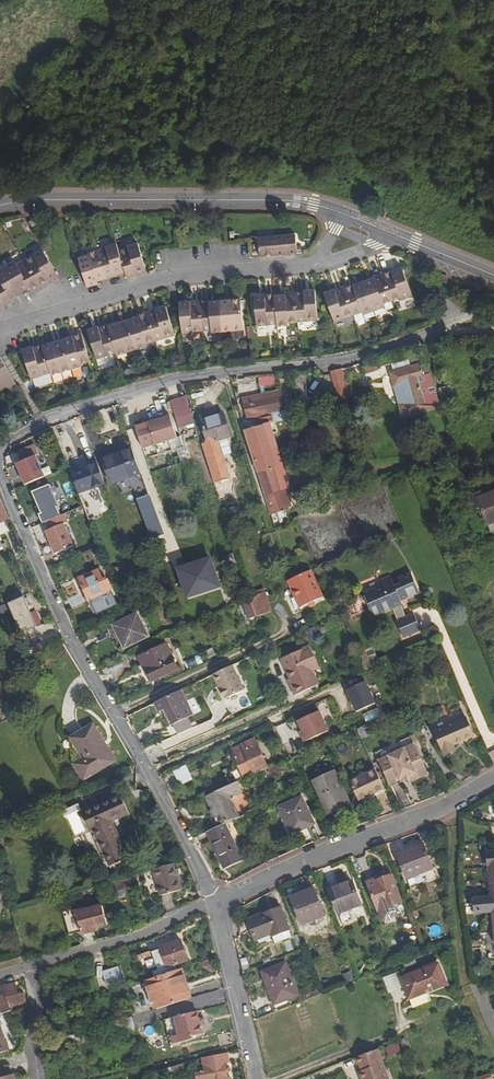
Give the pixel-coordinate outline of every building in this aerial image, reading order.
[(38,216),(28,221),(31,227),(41,221),(38,216)] [(260,258),(297,254),(295,236),(258,239),(260,258)] [(116,245),(96,251),(105,280),(125,274),(118,251),(116,245)] [(118,251),(125,274),(127,279),(146,273),(137,245),(118,251)] [(57,277),(49,263),(42,251),(32,257),(31,256),(24,261),(39,286),(46,282),(47,283),(57,277)] [(105,280),(96,251),(87,253),(88,256),(78,259),(87,289),(97,285),(96,283),(105,280)] [(14,263),(5,268),(20,294),(29,289),(30,291),(39,286),(24,261),(15,265),(14,263)] [(5,268),(0,271),(0,301),(3,307),(12,302),(10,299),(20,294),(5,268)] [(381,274),(391,302),(401,299),(401,300),(411,296),(401,268),(390,272),(390,271),(381,274)] [(391,302),(381,274),(371,278),(372,280),(362,284),(373,312),(383,309),(382,306),(391,302)] [(350,286),(342,289),(353,317),(361,314),(363,316),(373,312),(362,284),(353,288),(351,288),(350,286)] [(353,317),(342,289),(324,296),(334,324),(353,317)] [(295,293),(298,323),(318,321),(315,291),(295,293)] [(274,297),(276,325),(277,328),(289,327),(288,324),(298,323),(295,293),(285,294),(285,296),(274,297)] [(256,327),(276,325),(274,297),(274,295),(253,297),(256,327)] [(211,334),(223,333),(220,303),(209,303),(209,301),(199,302),(202,332),(211,331),(211,334)] [(220,303),(223,333),(243,331),(240,301),(220,303)] [(182,334),(202,332),(199,302),(179,304),(182,334)] [(146,313),(155,342),(174,336),(165,307),(146,313)] [(126,321),(136,351),(147,347),(146,345),(155,342),(146,313),(136,316),(136,318),(126,321)] [(117,357),(136,351),(126,321),(107,328),(116,354),(117,357)] [(96,361),(116,354),(107,328),(107,325),(87,331),(96,361)] [(62,341),(71,371),(81,368),(81,365),(90,363),(81,333),(71,336),(71,338),(62,341)] [(51,377),(71,371),(62,341),(42,347),(51,374),(51,377)] [(41,345),(21,351),(31,380),(51,374),(42,347),(41,345)] [(16,384),(0,357),(0,394),(16,384)] [(431,375),(428,365),(419,367),(418,365),(390,373),(394,388),(405,385),(410,403),(426,399),(420,378),(431,375)] [(341,370),(331,372),(335,388),(345,386),(341,370)] [(277,385),(276,376),(260,376),(260,385),(277,385)] [(450,386),(440,388),(445,405),(455,403),(450,386)] [(269,424),(245,431),(271,514),(293,507),(272,435),(277,433),(274,422),(272,416),(286,413),(280,392),(243,400),(249,424),(267,418),(269,424)] [(170,404),(175,420),(177,420),(179,425),(187,422),(185,417),(192,415),(186,399),(170,404)] [(170,416),(135,426),(142,450),(157,446),(155,440),(175,434),(170,416)] [(224,416),(201,422),(208,444),(203,446),(214,483),(230,478),(224,459),(236,456),(224,416)] [(94,423),(84,427),(92,450),(103,446),(94,423)] [(43,439),(28,447),(33,456),(46,450),(48,453),(54,450),(50,443),(46,445),(43,439)] [(111,484),(129,478),(141,474),(133,451),(103,461),(111,484)] [(77,490),(79,495),(95,489),(105,485),(97,463),(70,472),(77,490)] [(462,473),(446,478),(449,488),(465,483),(462,473)] [(56,553),(77,546),(69,522),(69,514),(63,514),(63,507),(55,483),(42,487),(31,487),(31,492),(35,504),(35,532),(42,552),(41,507),(50,532),(50,534),(56,553)] [(473,496),(481,516),(484,515),(491,533),(493,532),(493,494),(479,500),(477,495),(473,496)] [(178,568),(188,599),(226,587),(215,555),(178,568)] [(230,560),(221,564),(226,575),(235,570),(230,560)] [(97,571),(79,580),(89,602),(111,592),(105,580),(102,582),(97,571)] [(302,608),(309,605),(314,603),(323,598),(310,572),(288,582),(292,590),(302,608)] [(398,596),(404,593),(406,598),(419,592),(411,574),(398,580),(401,585),(394,588),(390,577),(381,581),(383,586),(365,594),(374,615),(392,607),(398,622),(396,622),(403,637),(420,630),(414,615),(406,618),(400,604),(401,604),(398,596)] [(71,607),(82,602),(75,585),(63,590),(71,607)] [(250,597),(250,598),(258,596),(260,605),(267,603),(264,590),(250,597)] [(21,631),(38,627),(29,596),(12,601),(21,631)] [(250,598),(256,617),(270,612),(267,603),(260,605),(258,596),(250,598)] [(248,620),(256,617),(250,598),(245,599),(242,601),(248,620)] [(138,614),(113,625),(125,649),(149,638),(138,614)] [(167,645),(139,658),(150,683),(178,670),(167,645)] [(281,659),(282,662),(311,650),(309,646),(281,659)] [(311,650),(282,662),(290,679),(293,686),(290,687),(294,696),(317,685),(314,677),(311,671),(306,661),(314,657),(311,650)] [(306,661),(311,671),(318,667),(314,657),(306,661)] [(232,666),(212,675),(224,700),(244,690),(232,666)] [(370,680),(347,690),(356,713),(379,703),(370,680)] [(193,716),(180,691),(153,704),(157,713),(165,710),(173,725),(193,716)] [(363,715),(367,722),(382,715),(378,707),(363,715)] [(403,708),(395,712),(399,722),(408,718),(403,708)] [(308,742),(333,731),(323,709),(298,720),(308,742)] [(466,718),(435,731),(445,755),(455,750),(453,745),(474,736),(466,718)] [(92,725),(71,738),(84,758),(75,764),(85,780),(115,761),(92,725)] [(389,783),(399,779),(406,776),(408,779),(409,782),(428,774),(409,736),(375,753),(389,783)] [(296,744),(300,754),(309,750),(304,740),(296,744)] [(254,772),(255,774),(268,768),(257,743),(234,753),(244,776),(254,772)] [(358,800),(383,788),(375,769),(349,781),(358,800)] [(334,770),(313,779),(327,810),(348,800),(334,770)] [(238,782),(205,796),(213,813),(234,804),(232,802),(234,796),(243,792),(238,782)] [(122,794),(84,811),(109,865),(129,857),(112,822),(130,814),(122,794)] [(302,798),(280,808),(291,835),(314,824),(302,798)] [(225,823),(240,817),(234,804),(213,813),(217,823),(219,827),(225,823)] [(212,829),(206,833),(223,870),(243,861),(225,823),(219,827),(212,829)] [(433,872),(432,869),(422,845),(397,854),(408,883),(433,872)] [(179,876),(175,864),(155,869),(158,877),(163,895),(186,889),(182,875),(179,876)] [(433,872),(408,883),(410,889),(439,878),(435,868),(432,869),(433,872)] [(155,869),(145,872),(147,879),(158,877),(155,869)] [(375,878),(366,881),(377,911),(381,921),(385,922),(391,920),(395,911),(393,905),(401,902),(390,874),(375,880),(375,878)] [(351,881),(327,890),(337,914),(361,905),(351,881)] [(313,888),(291,897),(301,925),(324,916),(313,888)] [(490,897),(474,898),(475,914),(485,914),(491,913),(493,913),(493,896),(490,897)] [(101,907),(77,913),(76,910),(64,913),(70,935),(82,932),(83,935),(97,931),(97,929),(107,926),(101,907)] [(280,907),(248,919),(255,940),(271,934),(272,936),(288,930),(280,907)] [(288,930),(272,936),(275,945),(291,939),(288,930)] [(169,944),(159,947),(160,949),(151,952),(152,955),(158,970),(152,972),(154,978),(176,970),(175,966),(188,961),(180,940),(175,942),(169,944)] [(268,991),(273,1005),(298,996),(286,964),(261,973),(268,991)] [(437,965),(401,979),(409,999),(413,1008),(428,1003),(425,993),(445,984),(437,965)] [(118,968),(104,972),(108,986),(123,981),(118,968)] [(154,978),(146,980),(155,1009),(190,998),(180,969),(176,970),(154,978)] [(3,985),(4,989),(0,990),(0,1014),(11,1011),(10,1008),(25,1004),(22,992),(17,993),(14,982),(3,985)] [(270,1006),(273,1005),(268,991),(265,992),(270,1006)] [(184,1016),(172,1018),(177,1040),(202,1035),(196,1011),(183,1014),(184,1016)] [(398,1043),(390,1045),(393,1054),(401,1051),(398,1043)] [(381,1070),(386,1068),(379,1048),(355,1057),(358,1064),(360,1064),(362,1070),(359,1071),(362,1078),(384,1078),(381,1070)] [(200,1059),(199,1059),(200,1064),(203,1063),(205,1073),(198,1074),(198,1078),(227,1078),(226,1073),(230,1072),(229,1067),(225,1068),(224,1062),(228,1062),(226,1055),(200,1059)] [(174,1065),(174,1073),(186,1072),(186,1064),(174,1065)] [(386,1068),(381,1070),(384,1078),(388,1078),(389,1078),(386,1068)]
